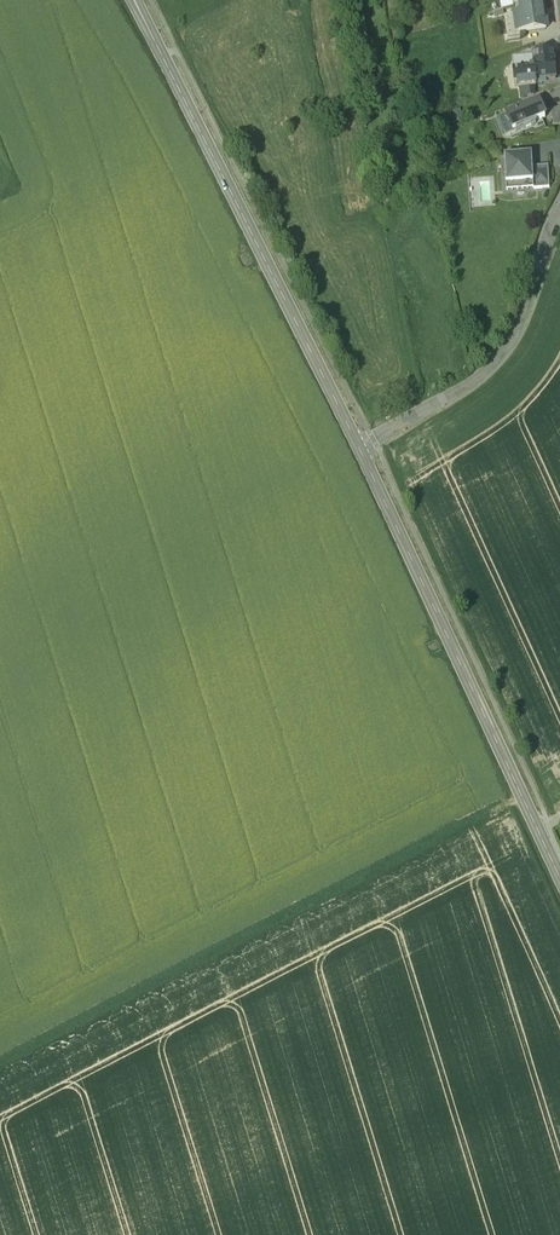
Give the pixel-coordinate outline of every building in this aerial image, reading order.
[(520,3),(512,5),(514,15),(516,15),(519,33),(545,29),(543,15),(544,15),(542,0),(529,2),(520,3)] [(533,57),(515,58),(517,86),(525,85),(532,85),(542,84),(541,80),(555,79),(553,52),(532,54),(533,57)] [(528,107),(517,111),(517,109),(506,114),(512,130),(515,128),(516,131),(536,123),(535,121),(544,117),(538,101),(527,105),(528,107)] [(532,155),(504,156),(505,183),(533,182),(532,167),(532,155)] [(548,167),(532,167),(533,182),(533,189),(549,189),(548,167)]
